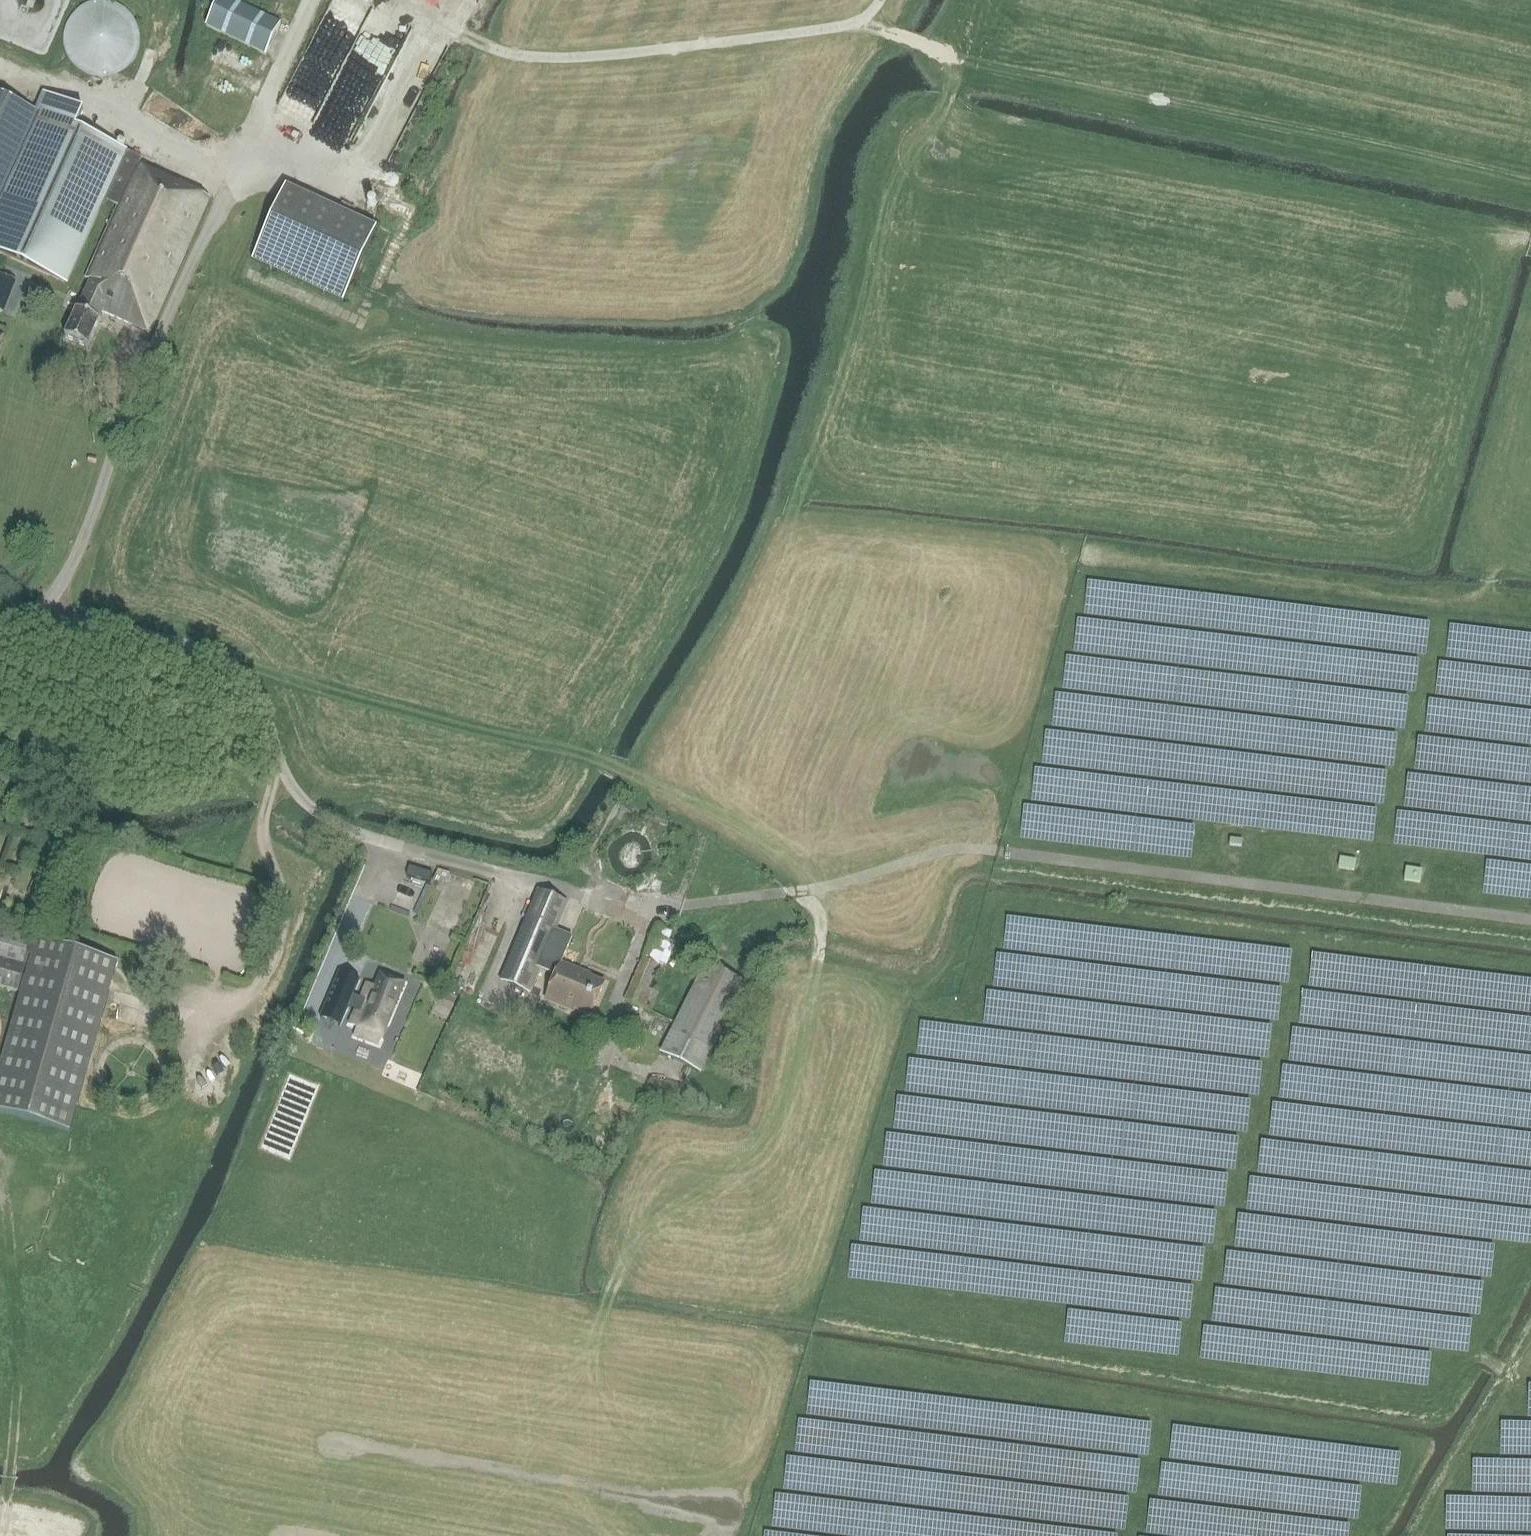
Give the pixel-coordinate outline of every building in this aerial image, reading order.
[(68,10),(83,76),(145,63),(131,0),(115,0),(68,10)] [(206,27),(265,56),(280,25),(230,0),(219,0),(206,27)] [(100,198),(118,206),(85,279),(90,281),(65,337),(87,347),(104,313),(148,332),(209,198),(138,166),(142,158),(75,128),(83,112),(43,94),(35,111),(0,96),(0,253),(63,282),(100,198)] [(343,302),(376,228),(285,187),(252,260),(343,302)] [(0,275),(0,312),(4,313),(16,281),(0,275)] [(1337,867),(1354,870),(1355,860),(1338,857),(1337,867)] [(1405,869),(1403,880),(1419,882),(1421,872),(1405,869)] [(539,891),(500,982),(529,994),(539,968),(555,975),(545,1000),(574,1012),(575,1010),(591,1016),(604,983),(579,973),(579,971),(561,963),(572,937),(555,930),(567,902),(539,891)] [(659,993),(648,988),(671,932),(657,926),(625,1001),(651,1012),(659,993)] [(20,993),(0,1064),(0,1112),(70,1132),(102,1016),(117,962),(0,929),(0,987),(20,993)] [(698,1072),(707,1054),(743,982),(707,965),(671,1036),(661,1054),(698,1072)] [(366,984),(349,1024),(358,1028),(354,1036),(378,1045),(385,1027),(403,983),(381,974),(375,988),(366,984)]
